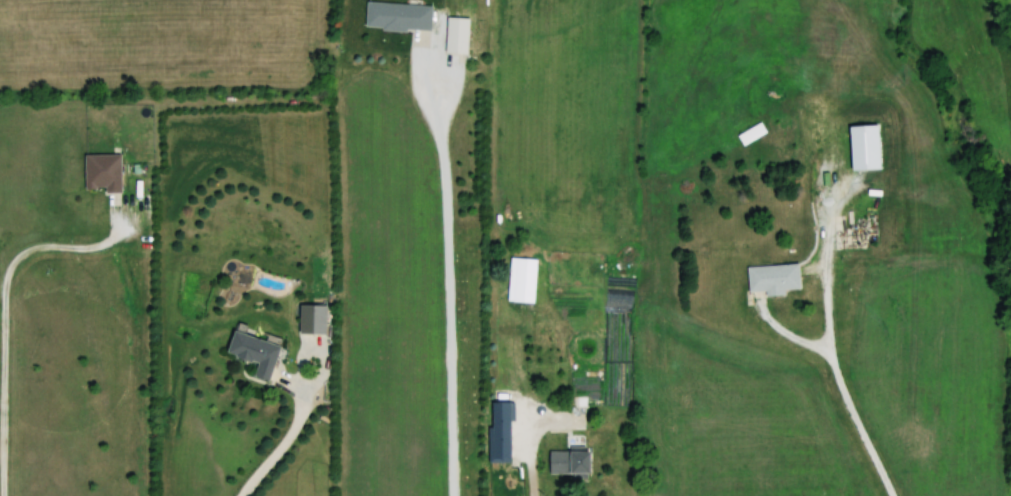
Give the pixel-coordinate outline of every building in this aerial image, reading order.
[(366,29),(432,31),(433,5),(368,2),(366,29)] [(447,53),(470,54),(470,18),(448,17),(447,53)] [(744,146),(767,132),(761,121),(738,135),(744,146)] [(122,191),(122,155),(86,155),(86,191),(122,191)] [(748,266),(750,294),(802,291),(801,263),(748,266)] [(327,333),(327,305),(301,305),(301,333),(327,333)] [(230,355),(259,362),(256,377),(272,381),(281,344),(235,333),(230,355)] [(505,456),(514,456),(514,438),(505,438),(505,456)] [(593,452),(551,452),(551,474),(593,474),(593,452)]
